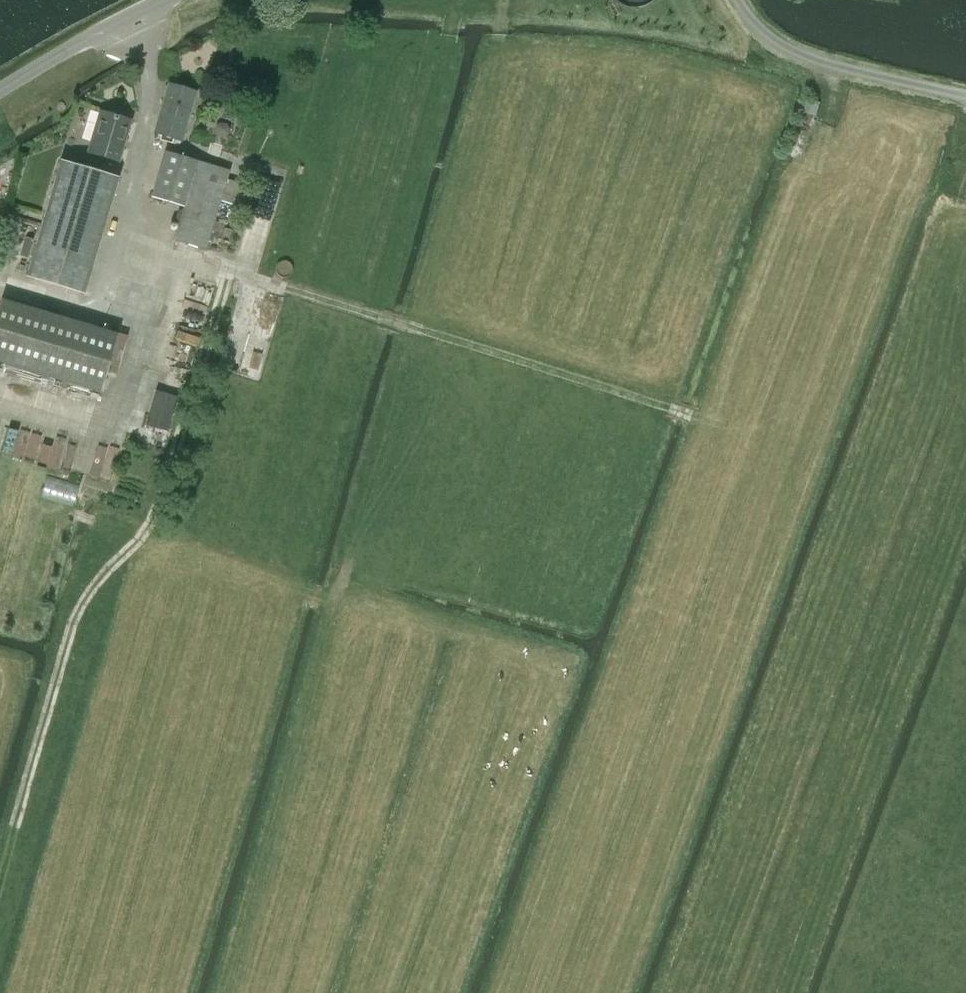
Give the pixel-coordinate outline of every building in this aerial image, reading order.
[(167,84),(154,134),(162,136),(161,140),(180,146),(195,91),(167,84)] [(118,161),(130,120),(100,111),(87,152),(118,161)] [(165,150),(151,196),(183,206),(173,240),(205,250),(220,200),(226,180),(229,170),(165,150)] [(83,293),(117,178),(60,161),(25,276),(83,293)] [(226,180),(220,200),(241,207),(247,187),(226,180)] [(116,333),(1,298),(0,300),(0,361),(99,391),(116,333)] [(222,368),(244,374),(260,310),(237,304),(222,368)] [(42,434),(41,436),(19,428),(12,451),(49,464),(57,440),(42,434)] [(74,505),(80,484),(47,474),(41,495),(74,505)]
